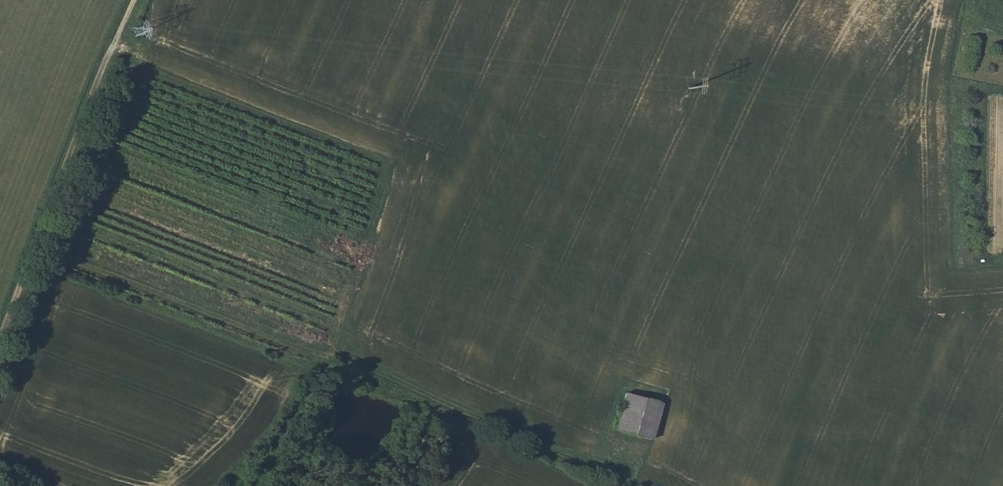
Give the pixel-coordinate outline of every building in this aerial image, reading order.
[(662,404),(624,392),(612,430),(650,441),(662,404)]
